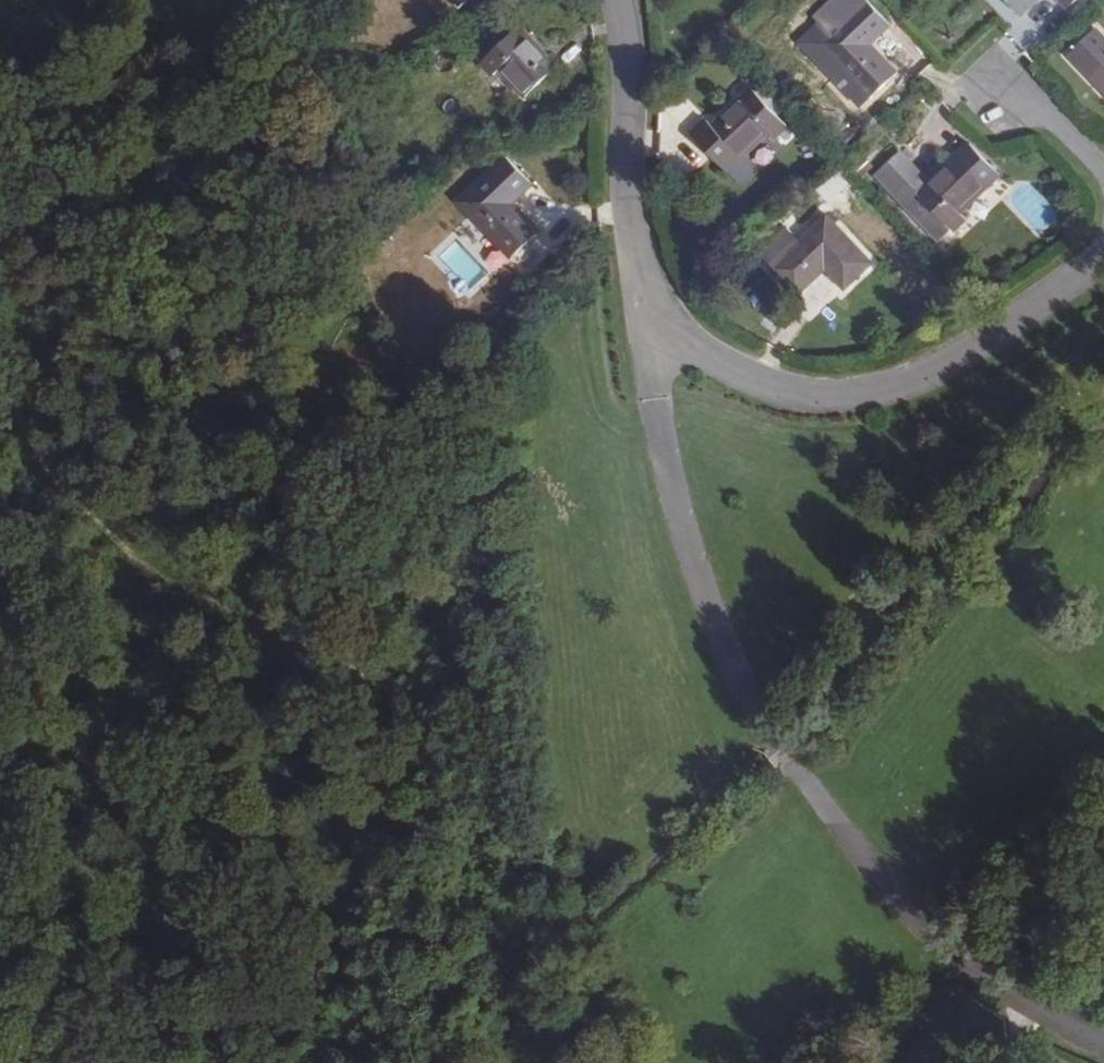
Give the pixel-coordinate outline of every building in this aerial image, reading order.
[(865,0),(864,0),(816,44),(870,100),(898,72),(871,45),(891,26),(865,0)] [(1023,15),(1040,0),(1007,0),(1023,15)] [(1068,9),(1077,0),(1059,0),(1068,9)] [(524,48),(513,37),(520,31),(509,19),(471,54),(494,77),(501,72),(527,97),(556,69),(531,42),(524,48)] [(1096,30),(1070,55),(1103,91),(1103,38),(1096,30)] [(524,48),(531,42),(520,31),(513,37),(524,48)] [(689,135),(726,172),(768,134),(775,140),(788,127),(759,97),(744,110),(738,103),(713,127),(707,119),(689,135)] [(965,219),(960,213),(999,175),(971,144),(928,183),(924,186),(918,180),(922,176),(899,151),(876,172),(938,241),(951,230),(952,230),(965,219)] [(531,186),(505,159),(459,203),(511,257),(538,230),(512,203),(531,186)] [(928,183),(922,176),(918,180),(924,186),(928,183)] [(845,290),(872,265),(826,216),(769,271),(796,299),(826,271),(845,290)] [(1004,640),(1006,635),(1004,631),(1001,630),(998,630),(995,631),(994,632),(993,637),(994,639),(996,641),(1000,643),(1004,640)] [(1051,695),(1052,691),(1050,686),(1046,685),(1041,686),(1040,692),(1042,696),(1047,697),(1051,695)]
